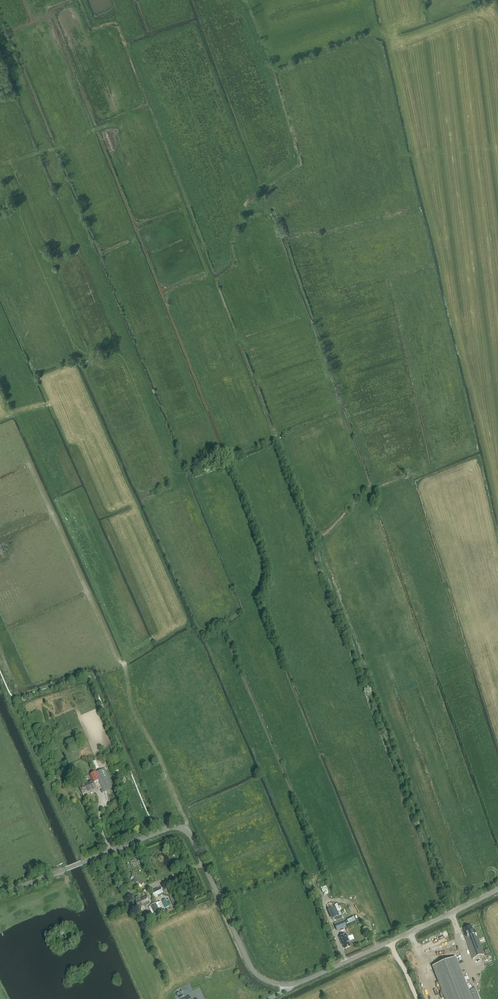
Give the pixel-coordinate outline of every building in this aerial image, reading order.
[(88,793),(97,789),(94,782),(99,780),(104,791),(113,787),(104,768),(90,775),(92,780),(85,783),(85,784),(80,787),(83,794),(88,792),(88,793)] [(152,892),(154,897),(163,893),(160,887),(154,890),(155,891),(152,892)] [(136,899),(136,900),(135,901),(138,906),(139,906),(141,909),(145,908),(144,906),(150,903),(147,896),(140,899),(139,897),(138,896),(136,898),(136,899)] [(160,901),(150,906),(157,919),(162,917),(163,917),(167,915),(160,901)] [(335,907),(327,910),(331,919),(339,916),(335,907)] [(337,931),(345,927),(347,927),(344,920),(334,924),(337,931)] [(475,929),(473,930),(471,926),(463,929),(466,935),(464,936),(473,959),(485,954),(475,929)] [(343,945),(345,949),(350,947),(349,942),(346,934),(339,937),(342,945),(343,945)] [(462,973),(456,957),(432,966),(445,998),(472,998),(462,973)] [(469,990),(473,998),(480,998),(479,998),(477,998),(473,989),(469,990)]
